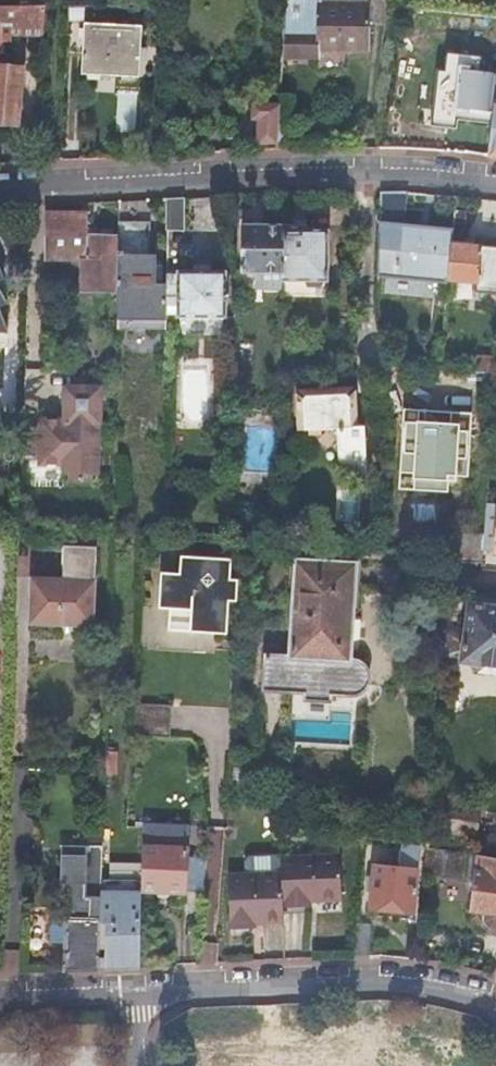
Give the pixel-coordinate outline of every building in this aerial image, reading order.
[(286,15),(284,53),(320,54),(321,46),(368,47),(369,2),(321,0),(287,0),(286,15)] [(3,51),(3,41),(11,41),(12,33),(43,33),(45,4),(0,4),(0,51),(3,51)] [(86,19),(86,4),(70,4),(67,49),(84,50),(82,70),(142,73),(144,21),(86,19)] [(16,121),(21,66),(0,64),(0,120),(16,121)] [(488,156),(495,157),(495,77),(488,156)] [(251,101),(250,116),(258,116),(257,140),(277,141),(278,103),(251,101)] [(404,192),(378,192),(377,226),(404,227),(404,192)] [(184,197),(165,198),(166,229),(184,230),(184,197)] [(81,291),(118,291),(118,237),(88,236),(88,214),(48,213),(47,258),(82,258),(81,291)] [(118,291),(118,324),(158,325),(158,315),(167,316),(166,282),(156,282),(156,255),(150,255),(150,222),(118,222),(118,237),(118,291)] [(281,273),(281,278),(324,280),(326,229),(305,228),(305,226),(282,225),(282,228),(281,273)] [(377,226),(376,271),(408,274),(450,278),(453,242),(454,230),(404,227),(377,226)] [(236,272),(236,287),(280,289),(281,278),(281,273),(282,228),(244,227),(242,272),(236,272)] [(450,278),(471,280),(471,289),(495,291),(495,246),(453,242),(450,278)] [(20,342),(20,324),(5,298),(13,294),(1,273),(10,269),(0,249),(0,342),(20,342)] [(167,316),(167,317),(177,317),(226,317),(226,271),(176,271),(176,274),(166,274),(166,282),(167,316)] [(477,370),(495,372),(495,355),(478,354),(477,370)] [(477,370),(476,388),(495,389),(495,372),(477,370)] [(43,418),(43,423),(43,458),(43,463),(66,463),(66,479),(100,480),(100,437),(93,437),(93,420),(100,420),(101,387),(69,386),(68,418),(43,418)] [(355,389),(297,391),(297,427),(368,482),(365,426),(356,427),(355,389)] [(408,401),(408,409),(473,413),(474,405),(408,401)] [(408,409),(403,473),(469,477),(473,413),(408,409)] [(24,430),(23,458),(43,458),(43,423),(24,423),(24,430)] [(469,477),(403,473),(402,482),(469,485),(469,477)] [(445,539),(444,547),(444,556),(461,557),(462,558),(482,560),(485,532),(446,530),(445,539)] [(430,538),(429,547),(444,547),(445,539),(430,538)] [(94,625),(97,548),(64,547),(63,577),(32,576),(30,623),(94,625)] [(171,594),(170,606),(169,628),(228,631),(230,598),(231,576),(232,556),(180,552),(179,570),(161,570),(160,594),(171,594)] [(266,653),(263,688),(306,691),(306,698),(327,699),(326,713),(353,713),(357,713),(363,712),(367,709),(372,706),(374,704),(379,696),(380,688),(364,687),(369,682),(369,671),(362,661),(348,658),(355,562),(295,558),(289,654),(266,653)] [(240,577),(231,576),(230,598),(239,599),(240,577)] [(160,606),(170,606),(171,594),(160,594),(160,606)] [(444,653),(461,655),(460,658),(495,664),(495,606),(468,602),(463,633),(447,631),(444,653)] [(172,702),(134,701),(133,733),(154,734),(171,735),(172,702)] [(188,835),(188,826),(168,825),(168,834),(188,835)] [(119,886),(143,887),(144,843),(121,842),(119,886)] [(144,843),(143,887),(203,888),(206,853),(186,852),(187,844),(144,843)] [(373,861),(370,904),(412,908),(418,844),(400,843),(398,863),(373,861)] [(99,966),(104,846),(71,844),(64,844),(63,882),(69,882),(68,917),(53,916),(52,942),(67,943),(66,967),(99,966)] [(460,851),(430,845),(425,844),(422,867),(456,874),(460,851)] [(476,854),(469,912),(472,912),(471,919),(486,921),(490,925),(495,926),(495,857),(476,854)] [(281,907),(309,906),(308,898),(340,897),(339,856),(280,857),(280,872),(226,874),(228,927),(233,927),(243,926),(250,926),(250,921),(262,920),(282,920),(281,913),(281,907)] [(141,964),(142,919),(107,918),(106,966),(141,964)] [(282,927),(282,920),(262,920),(262,928),(282,927)] [(369,922),(354,920),(351,955),(367,955),(369,922)]
